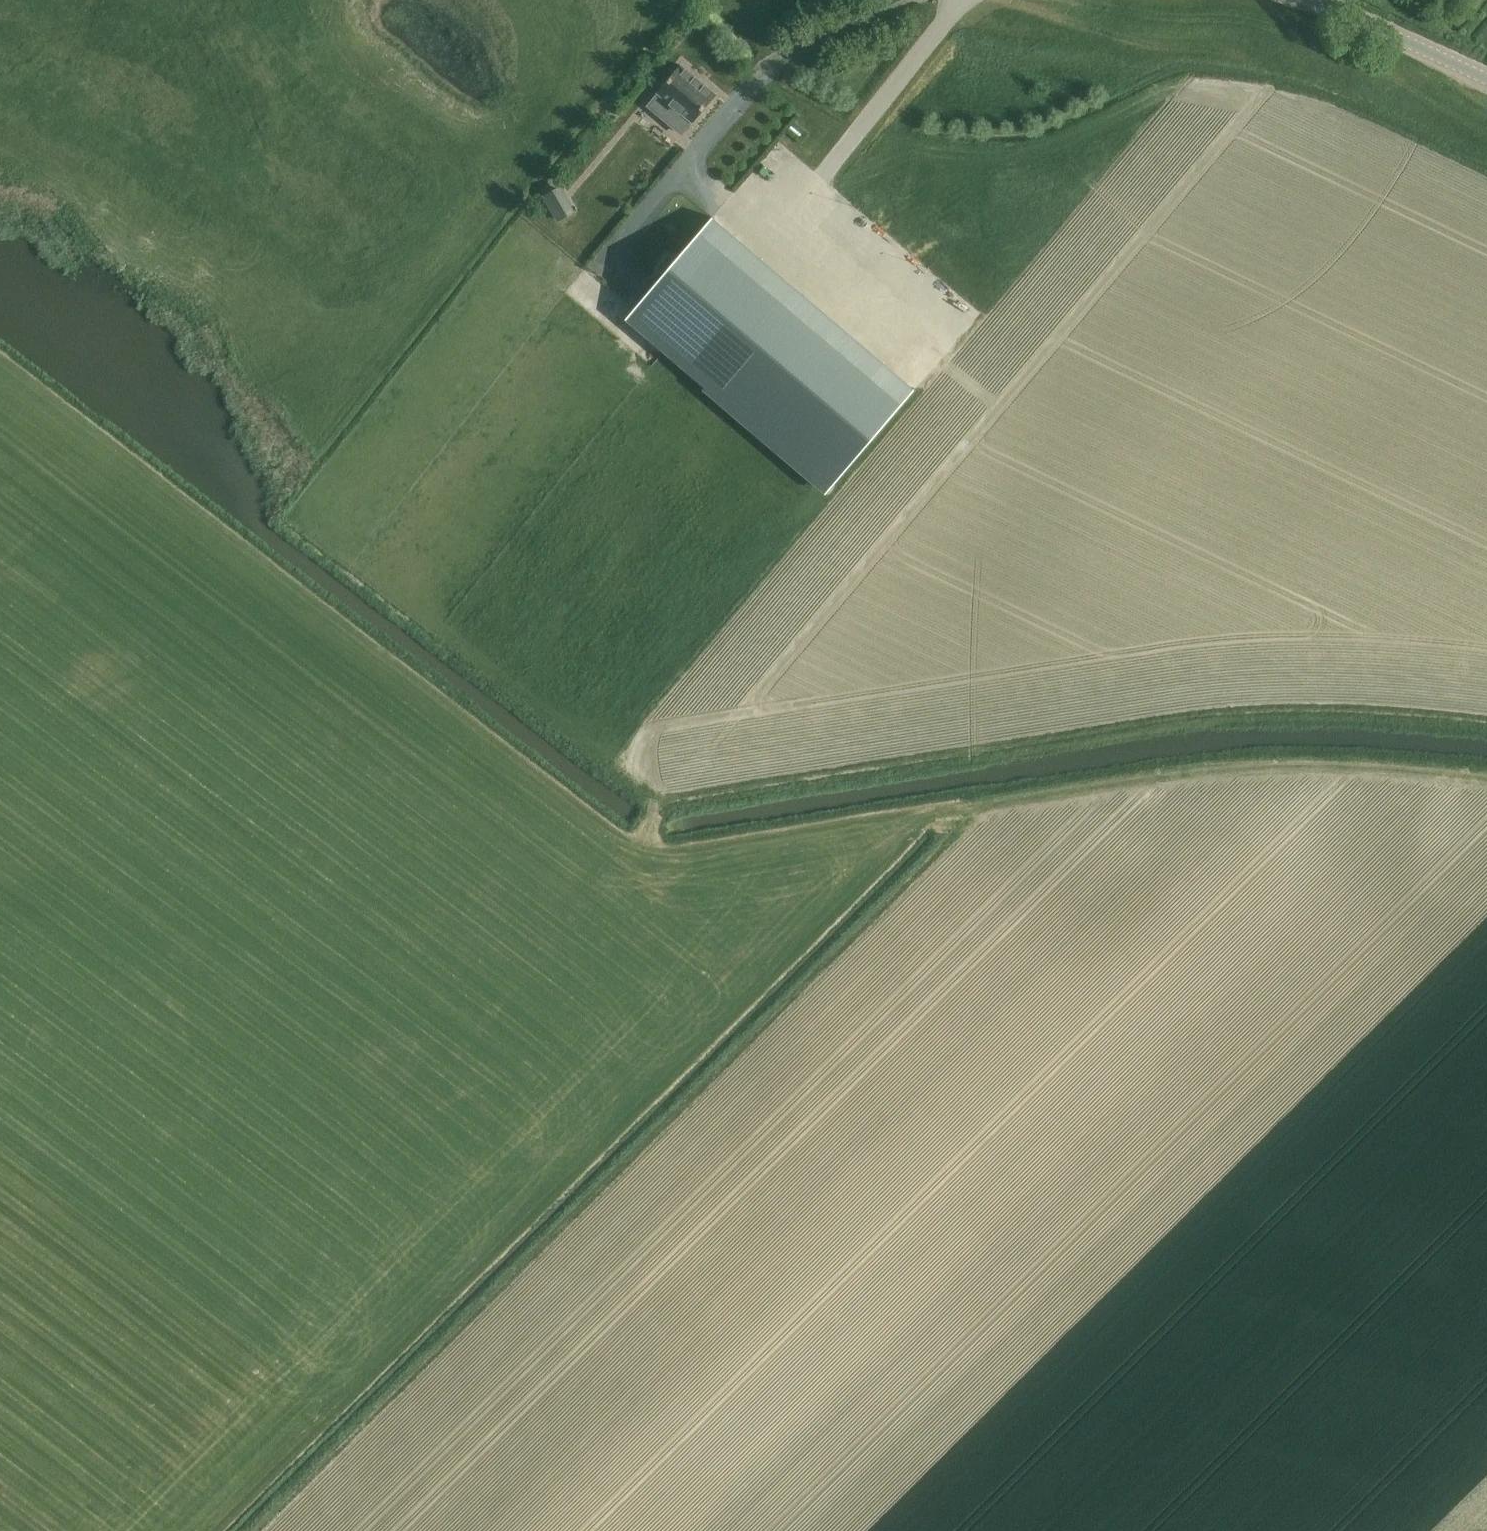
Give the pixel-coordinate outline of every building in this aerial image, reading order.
[(694,122),(703,111),(717,94),(683,65),(659,92),(694,122)] [(665,273),(627,318),(665,351),(672,357),(684,367),(705,386),(703,388),(813,482),(824,491),(828,494),(834,487),(836,485),(904,404),(903,403),(700,231),(675,261),(665,273)] [(667,254),(657,266),(665,273),(675,261),(667,254)]
